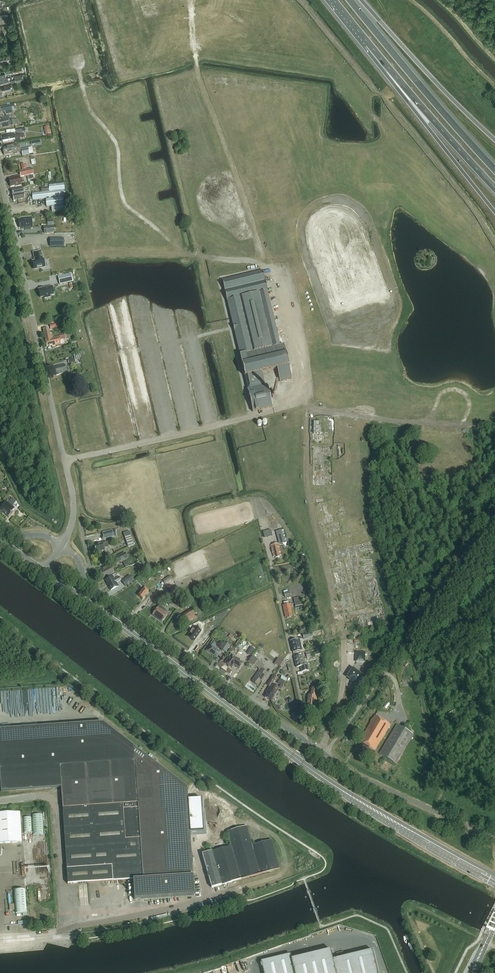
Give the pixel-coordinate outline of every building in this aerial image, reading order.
[(0,16),(0,23),(0,24),(10,23),(8,15),(0,16)] [(11,90),(10,85),(3,86),(3,87),(1,88),(0,88),(0,95),(2,95),(1,91),(4,91),(11,90)] [(15,125),(14,120),(9,121),(9,119),(8,120),(7,117),(2,118),(2,120),(0,120),(0,128),(15,125)] [(3,142),(15,140),(15,139),(20,138),(20,134),(14,135),(13,133),(2,135),(2,136),(0,137),(1,141),(3,141),(3,142)] [(4,155),(17,153),(17,152),(21,152),(19,145),(16,145),(4,147),(4,149),(3,149),(4,155)] [(32,147),(21,149),(22,156),(33,154),(32,147)] [(32,169),(19,171),(21,177),(33,174),(32,169)] [(13,178),(9,179),(11,187),(15,186),(15,187),(21,185),(21,183),(24,182),(23,178),(20,179),(19,176),(13,177),(13,178)] [(49,192),(32,194),(32,200),(46,199),(47,207),(65,205),(65,197),(64,183),(49,185),(49,192)] [(21,229),(32,228),(31,217),(20,218),(20,219),(18,219),(19,228),(21,228),(21,229)] [(48,235),(48,243),(62,243),(62,235),(48,235)] [(35,261),(32,261),(34,269),(45,267),(43,259),(42,259),(41,251),(33,253),(35,261)] [(280,345),(266,287),(262,270),(222,280),(227,301),(240,355),(239,355),(242,364),(241,364),(244,376),(245,376),(248,389),(247,390),(252,412),(273,407),(268,388),(267,385),(265,385),(261,372),(277,368),(280,382),(292,379),(288,365),(289,365),(284,344),(280,345)] [(72,281),(71,273),(58,276),(59,284),(72,281)] [(54,295),(52,286),(38,289),(40,298),(44,297),(45,298),(50,297),(50,295),(54,295)] [(63,340),(65,339),(64,335),(52,338),(51,334),(50,334),(49,328),(43,329),(47,346),(52,345),(52,346),(61,344),(64,344),(63,340)] [(68,367),(66,367),(65,364),(57,366),(57,367),(52,369),(53,376),(59,375),(59,374),(70,372),(68,367)] [(79,385),(81,393),(88,391),(85,383),(79,385)] [(16,501),(12,498),(10,501),(8,500),(6,502),(0,509),(0,510),(8,516),(14,508),(12,506),(16,501)] [(112,531),(103,533),(104,539),(114,536),(116,536),(116,532),(116,529),(112,530),(112,531)] [(285,529),(277,531),(280,544),(288,542),(285,529)] [(130,530),(124,532),(127,546),(134,544),(130,530)] [(104,548),(108,547),(107,542),(103,544),(103,543),(100,544),(94,546),(96,552),(104,550),(104,548)] [(279,556),(281,556),(278,543),(270,545),(273,557),(275,556),(275,558),(280,557),(279,556)] [(115,558),(117,563),(127,558),(125,553),(115,558)] [(103,578),(115,573),(111,565),(106,567),(106,566),(102,568),(103,569),(99,571),(100,573),(98,573),(101,578),(102,577),(103,578)] [(165,584),(172,579),(170,575),(163,580),(165,584)] [(121,580),(119,577),(114,579),(113,576),(105,580),(111,590),(118,586),(116,583),(121,580)] [(147,592),(148,590),(145,587),(143,589),(138,596),(142,599),(147,592)] [(302,596),(293,598),(295,609),(299,608),(300,610),(303,609),(301,601),(303,601),(302,596)] [(291,616),(292,615),(290,604),(283,605),(285,617),(286,617),(287,618),(291,617),(291,616)] [(166,610),(160,605),(153,615),(162,621),(167,614),(165,613),(166,610)] [(184,625),(196,618),(191,609),(179,616),(184,625)] [(187,637),(194,642),(201,632),(194,626),(187,637)] [(293,653),(302,651),(299,639),(290,641),(293,653)] [(224,642),(220,648),(226,652),(230,646),(224,642)] [(210,653),(216,657),(220,652),(215,648),(216,646),(212,644),(211,646),(211,645),(209,648),(208,648),(206,651),(210,653)] [(356,662),(365,662),(365,653),(356,652),(356,662)] [(234,665),(239,669),(243,662),(234,656),(235,656),(231,653),(229,656),(230,656),(225,663),(228,666),(228,667),(230,667),(231,667),(232,668),(234,665)] [(258,660),(252,656),(248,661),(254,666),(255,664),(259,667),(259,666),(262,668),(264,665),(258,660)] [(303,656),(294,658),(295,664),(297,663),(298,666),(296,666),(296,668),(300,667),(301,672),(309,670),(308,664),(305,664),(303,656)] [(274,674),(276,676),(278,673),(281,668),(285,663),(283,661),(274,674)] [(351,672),(348,677),(348,678),(352,680),(351,681),(355,684),(356,683),(360,686),(366,679),(374,668),(371,666),(363,676),(354,669),(353,669),(351,672)] [(262,682),(268,673),(261,668),(252,680),(254,682),(253,682),(257,685),(261,681),(262,682)] [(281,689),(287,679),(281,676),(280,680),(278,683),(280,684),(278,687),(281,689)] [(271,701),(279,688),(271,683),(265,693),(267,693),(265,697),(271,701)] [(315,710),(318,688),(311,688),(311,693),(308,695),(307,705),(309,708),(308,714),(313,715),(313,714),(315,714),(315,710)] [(0,691),(0,710),(7,710),(7,706),(13,706),(13,690),(0,691)] [(375,716),(373,719),(361,739),(363,739),(361,742),(363,743),(360,749),(364,752),(363,753),(368,756),(372,749),(375,751),(390,725),(375,716)] [(60,765),(135,760),(150,759),(149,758),(102,722),(58,725),(60,765)] [(58,725),(0,729),(0,774),(1,791),(61,787),(61,784),(60,765),(58,725)] [(396,764),(413,734),(397,725),(380,754),(396,764)] [(138,803),(143,879),(133,880),(134,899),(194,895),(193,875),(187,787),(150,759),(135,760),(135,764),(138,803)] [(61,784),(68,884),(71,884),(133,880),(143,879),(138,803),(135,764),(135,760),(60,765),(61,784)] [(202,803),(188,804),(190,837),(204,836),(202,803)] [(22,843),(20,813),(0,814),(0,844),(22,843)] [(43,815),(32,815),(33,835),(44,835),(43,815)] [(230,847),(202,854),(211,888),(240,880),(280,869),(272,839),(252,845),(247,826),(226,831),(230,847)] [(27,916),(25,890),(14,890),(16,914),(23,914),(23,916),(27,916)] [(486,920),(486,921),(489,922),(487,925),(494,929),(494,923),(487,919),(486,920)] [(334,960),(331,950),(292,960),(291,954),(262,962),(265,972),(378,972),(373,950),(334,960)]
